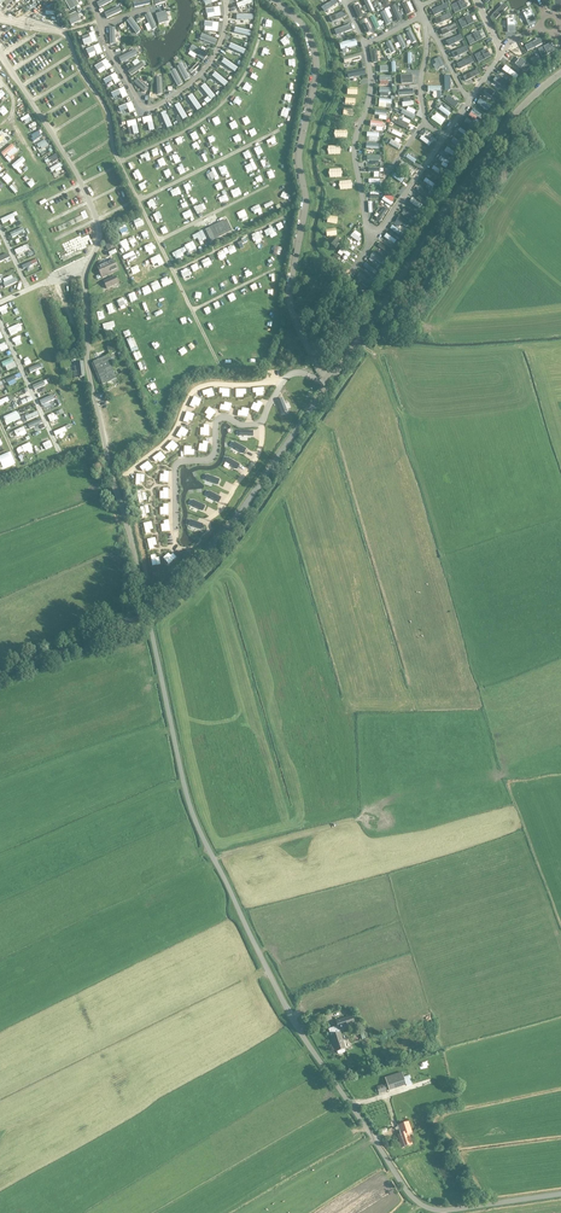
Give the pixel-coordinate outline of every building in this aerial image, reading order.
[(66,1),(71,9),(79,5),(76,0),(67,0),(66,1)] [(97,3),(100,8),(114,0),(104,0),(97,3)] [(322,8),(325,12),(331,8),(331,7),(338,3),(337,0),(334,0),(328,4),(322,8)] [(363,2),(369,14),(375,11),(369,0),(367,0),(363,2)] [(451,6),(455,14),(467,8),(464,0),(463,0),(451,6)] [(406,1),(401,4),(407,15),(411,12),(406,1)] [(39,7),(36,9),(43,15),(48,10),(41,3),(38,6),(39,7)] [(448,9),(446,4),(433,10),(436,15),(448,9)] [(359,5),(353,7),(358,19),(364,16),(359,5)] [(396,5),(391,7),(398,22),(402,19),(396,5)] [(492,16),(496,20),(507,9),(503,5),(492,16)] [(120,7),(105,14),(107,18),(122,11),(120,7)] [(347,16),(345,11),(335,15),(330,18),(332,23),(338,20),(347,16)] [(391,23),(385,11),(380,13),(386,26),(391,23)] [(77,12),(68,17),(72,25),(81,21),(77,12)] [(168,18),(167,18),(165,12),(156,15),(159,24),(165,22),(168,21),(168,20),(168,18)] [(452,18),(450,13),(443,16),(436,19),(439,24),(445,21),(452,18)] [(528,27),(534,24),(529,13),(523,16),(528,27)] [(151,14),(145,16),(152,30),(157,28),(151,14)] [(471,15),(458,21),(462,29),(474,23),(471,15)] [(374,16),(370,18),(376,29),(380,27),(374,16)] [(131,18),(127,21),(137,34),(141,31),(131,18)] [(515,19),(507,20),(508,33),(515,33),(515,19)] [(200,21),(199,27),(216,30),(217,25),(200,21)] [(372,31),(367,23),(362,25),(367,33),(372,31)] [(458,29),(455,24),(448,27),(441,30),(444,35),(450,32),(458,29)] [(350,25),(337,30),(339,35),(341,34),(341,35),(343,34),(352,30),(350,25)] [(234,30),(233,32),(248,39),(251,34),(236,27),(234,30)] [(411,30),(406,32),(412,43),(416,41),(411,30)] [(479,31),(466,37),(470,45),(482,39),(479,31)] [(90,38),(83,41),(85,46),(98,41),(95,32),(89,34),(90,38)] [(202,34),(200,40),(215,46),(217,40),(202,34)] [(401,35),(396,37),(402,49),(406,47),(401,35)] [(463,40),(460,35),(453,38),(447,41),(449,46),(455,43),(463,40)] [(342,50),(357,46),(355,40),(340,43),(342,50)] [(390,40),(386,43),(391,54),(396,51),(390,40)] [(527,51),(541,44),(539,40),(535,42),(535,41),(532,42),(533,43),(525,46),(527,51)] [(231,43),(228,47),(241,55),(241,54),(243,51),(231,43)] [(99,44),(86,50),(88,54),(95,51),(97,55),(103,53),(99,44)] [(477,44),(472,47),(475,53),(480,51),(477,44)] [(553,52),(550,44),(538,50),(541,57),(553,52)] [(192,46),(190,50),(204,60),(208,56),(192,46)] [(468,52),(466,47),(459,50),(452,53),(455,58),(461,55),(468,52)] [(135,49),(119,58),(122,62),(137,54),(135,49)] [(487,49),(475,55),(479,63),(491,57),(487,49)] [(360,54),(346,58),(347,63),(353,62),(360,60),(361,59),(360,54)] [(440,56),(434,60),(438,69),(445,65),(440,56)] [(474,63),(471,58),(464,61),(458,64),(460,69),(466,66),(474,63)] [(225,59),(222,62),(235,73),(238,68),(225,59)] [(525,73),(530,67),(520,59),(518,61),(517,61),(516,62),(516,63),(515,65),(525,73)] [(102,62),(92,67),(95,74),(105,70),(102,62)] [(142,62),(128,71),(131,76),(145,66),(142,62)] [(183,64),(178,66),(185,80),(190,78),(183,64)] [(519,75),(506,66),(503,70),(509,75),(510,75),(516,80),(519,75)] [(175,69),(171,73),(176,83),(178,86),(183,84),(175,69)] [(352,77),(365,74),(364,70),(348,73),(349,74),(348,75),(349,77),(350,78),(352,77)] [(466,81),(480,74),(477,70),(464,77),(466,81)] [(116,73),(103,80),(106,84),(113,80),(115,84),(120,81),(116,73)] [(216,73),(213,76),(225,87),(228,83),(216,73)] [(213,88),(217,85),(207,75),(204,78),(213,88)] [(412,75),(401,75),(401,84),(413,83),(412,75)] [(497,76),(493,81),(506,90),(510,86),(503,81),(497,76)] [(137,78),(134,81),(144,91),(148,88),(137,78)] [(205,84),(201,88),(212,100),(215,97),(205,84)] [(124,87),(111,93),(113,98),(120,95),(122,99),(128,96),(124,87)] [(498,102),(501,97),(495,93),(488,88),(485,93),(498,102)] [(413,89),(398,90),(398,97),(413,96),(413,89)] [(237,100),(241,95),(237,91),(232,96),(237,100)] [(484,101),(487,97),(481,93),(478,96),(484,101)] [(447,94),(443,100),(456,110),(460,104),(447,94)] [(192,95),(188,97),(197,111),(201,108),(192,95)] [(356,99),(345,98),(345,106),(355,106),(356,99)] [(480,99),(477,103),(488,110),(491,107),(480,99)] [(132,102),(119,108),(120,112),(128,109),(129,113),(135,111),(132,102)] [(179,104),(175,106),(183,120),(187,118),(179,104)] [(235,107),(238,113),(245,110),(242,104),(235,107)] [(451,113),(441,106),(438,109),(448,117),(451,113)] [(354,110),(344,108),(343,116),(353,117),(354,110)] [(415,115),(403,109),(401,113),(413,119),(415,115)] [(473,109),(470,112),(482,120),(484,116),(473,109)] [(166,112),(161,114),(168,128),(172,126),(166,112)] [(155,130),(152,116),(142,118),(144,124),(148,123),(150,131),(155,130)] [(431,119),(441,126),(443,123),(433,116),(431,119)] [(466,118),(464,122),(473,128),(475,124),(466,118)] [(397,119),(395,124),(407,129),(409,125),(397,119)] [(246,127),(248,133),(254,130),(251,125),(246,127)] [(129,127),(123,131),(126,142),(134,140),(129,127)] [(29,132),(32,138),(35,137),(33,133),(38,131),(36,128),(29,132)] [(460,128),(458,131),(467,137),(469,134),(460,128)] [(393,130),(391,133),(401,138),(403,134),(393,130)] [(19,142),(16,136),(7,141),(10,147),(19,142)] [(422,136),(419,139),(429,146),(431,143),(422,136)] [(453,138),(451,141),(460,147),(462,144),(453,138)] [(401,144),(392,139),(389,144),(398,149),(401,144)] [(277,142),(269,145),(271,152),(279,149),(277,142)] [(447,147),(444,151),(454,157),(456,153),(447,147)] [(242,151),(244,157),(250,155),(247,149),(242,151)] [(9,162),(14,159),(10,153),(5,156),(9,162)] [(48,159),(49,161),(51,160),(53,163),(58,160),(55,154),(48,159)] [(258,157),(261,164),(268,161),(265,154),(258,157)] [(408,154),(406,157),(414,163),(416,160),(408,154)] [(440,156),(438,159),(447,165),(449,162),(440,156)] [(176,171),(181,168),(178,161),(172,164),(176,171)] [(17,162),(13,166),(17,170),(21,166),(17,162)] [(414,171),(402,162),(399,166),(411,175),(414,171)] [(50,169),(51,172),(60,167),(59,164),(50,169)] [(263,168),(266,175),(272,173),(269,165),(263,168)] [(434,166),(432,169),(441,175),(443,172),(434,166)] [(394,177),(399,171),(394,167),(389,173),(394,177)] [(0,174),(0,175),(5,181),(8,179),(2,172),(0,174)] [(426,178),(423,181),(433,188),(435,184),(426,178)] [(388,182),(386,185),(394,192),(397,188),(388,182)] [(11,188),(17,195),(19,192),(13,185),(11,188)] [(420,187),(417,191),(427,199),(430,196),(420,187)] [(278,194),(286,197),(288,192),(281,188),(278,194)] [(270,198),(266,199),(265,197),(261,199),(264,206),(272,202),(270,198)] [(384,197),(382,200),(391,206),(393,203),(384,197)] [(412,198),(410,201),(420,209),(422,205),(412,198)] [(257,202),(250,205),(252,210),(260,207),(257,202)] [(384,207),(376,219),(380,222),(388,210),(384,207)] [(405,207),(403,211),(413,218),(416,215),(405,207)] [(157,212),(160,218),(165,215),(162,209),(157,212)] [(131,217),(134,224),(142,221),(139,214),(131,217)] [(328,216),(327,223),(337,225),(338,217),(328,216)] [(409,224),(399,217),(396,220),(407,228),(409,224)] [(225,219),(209,227),(214,238),(230,230),(225,219)] [(392,225),(390,229),(399,235),(401,232),(392,225)] [(139,236),(149,232),(147,226),(137,230),(139,236)] [(336,228),(326,230),(327,237),(337,235),(336,228)] [(353,233),(350,237),(359,243),(361,239),(353,233)] [(386,234),(384,237),(394,244),(396,241),(386,234)] [(124,236),(117,239),(120,245),(127,242),(124,236)] [(337,236),(330,244),(336,249),(343,241),(337,236)] [(103,242),(108,251),(115,247),(110,238),(103,242)] [(150,240),(142,243),(145,249),(152,245),(150,240)] [(346,241),(343,245),(352,251),(355,248),(346,241)] [(380,243),(378,246),(388,253),(390,250),(380,243)] [(341,248),(338,253),(341,256),(343,254),(348,257),(351,254),(341,248)] [(152,261),(158,258),(156,252),(149,255),(152,261)] [(373,252),(370,256),(381,264),(384,260),(373,252)] [(138,260),(141,266),(147,263),(144,258),(138,260)] [(99,263),(100,265),(97,266),(102,278),(118,271),(113,259),(103,264),(102,262),(99,263)] [(365,263),(363,266),(372,273),(374,269),(365,263)] [(359,273),(357,277),(366,284),(369,280),(359,273)] [(116,276),(103,281),(107,289),(119,284),(116,276)] [(151,288),(159,285),(156,278),(149,281),(151,288)] [(142,292),(149,289),(147,282),(139,285),(142,292)] [(126,292),(129,297),(137,294),(134,288),(126,292)] [(116,304),(125,300),(122,294),(113,298),(116,304)] [(94,307),(96,312),(103,310),(100,304),(94,307)] [(109,320),(105,321),(105,318),(101,318),(103,328),(110,326),(109,320)] [(93,362),(93,363),(92,363),(100,382),(101,381),(104,387),(108,385),(107,383),(112,381),(113,383),(117,381),(110,365),(112,364),(109,356),(93,362)] [(85,380),(85,377),(86,377),(83,362),(77,363),(77,366),(75,366),(75,372),(74,372),(75,379),(78,378),(79,381),(85,380)] [(194,397),(190,406),(193,408),(198,399),(194,397)] [(282,399),(277,401),(281,413),(282,413),(287,412),(282,399)] [(258,402),(254,411),(258,413),(263,404),(258,402)] [(212,410),(206,418),(210,420),(215,412),(212,410)] [(16,412),(3,418),(7,426),(21,419),(18,413),(17,413),(16,412)] [(181,428),(176,436),(180,438),(185,430),(181,428)] [(175,444),(172,441),(165,448),(168,451),(175,444)] [(234,443),(232,447),(245,454),(246,449),(234,443)] [(153,458),(155,462),(163,456),(160,453),(153,458)] [(228,458),(225,462),(237,469),(239,464),(228,458)] [(148,462),(140,468),(142,471),(151,466),(148,462)] [(207,475),(206,480),(218,484),(220,480),(207,475)] [(209,492),(207,496),(219,503),(221,498),(209,492)] [(192,500),(190,505),(203,511),(205,506),(192,500)] [(203,524),(190,520),(188,525),(201,530),(203,524)] [(152,539),(147,540),(149,550),(155,549),(152,539)] [(173,554),(165,561),(169,565),(176,558),(173,554)] [(434,1001),(449,998),(447,990),(433,993),(434,1001)] [(336,1021),(337,1026),(329,1029),(331,1036),(336,1052),(346,1049),(340,1033),(339,1030),(355,1025),(352,1016),(336,1021)] [(402,1072),(385,1078),(389,1090),(406,1085),(402,1072)] [(400,1125),(403,1133),(398,1135),(400,1140),(402,1147),(412,1144),(408,1133),(412,1132),(408,1122),(400,1125)]
